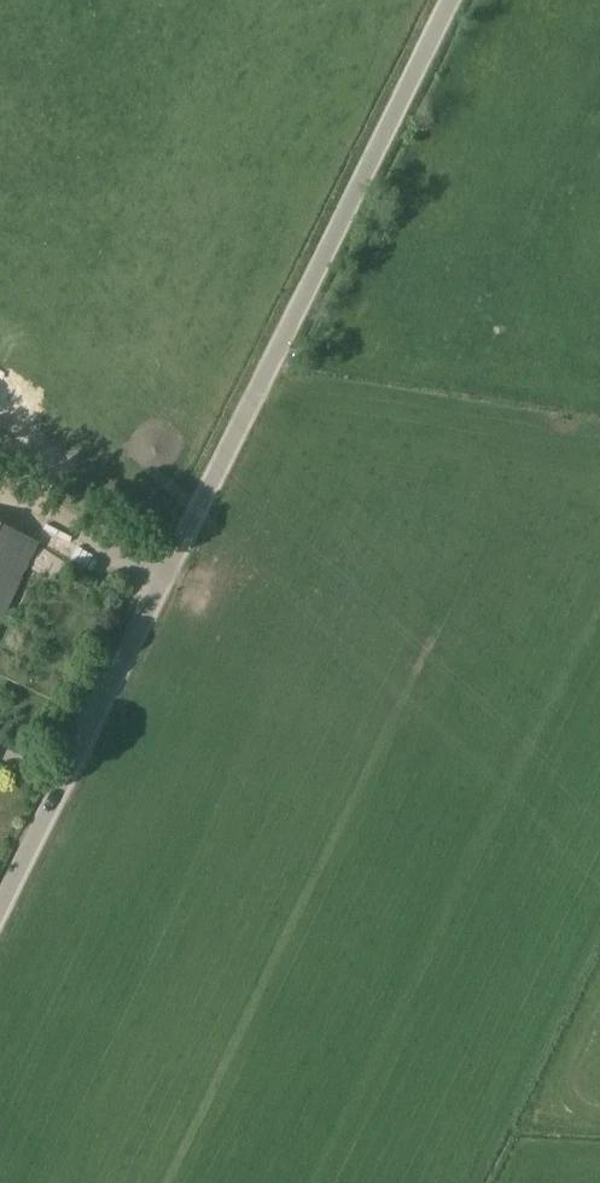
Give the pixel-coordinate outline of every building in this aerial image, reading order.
[(54,725),(125,587),(0,526),(0,698),(54,725)]
